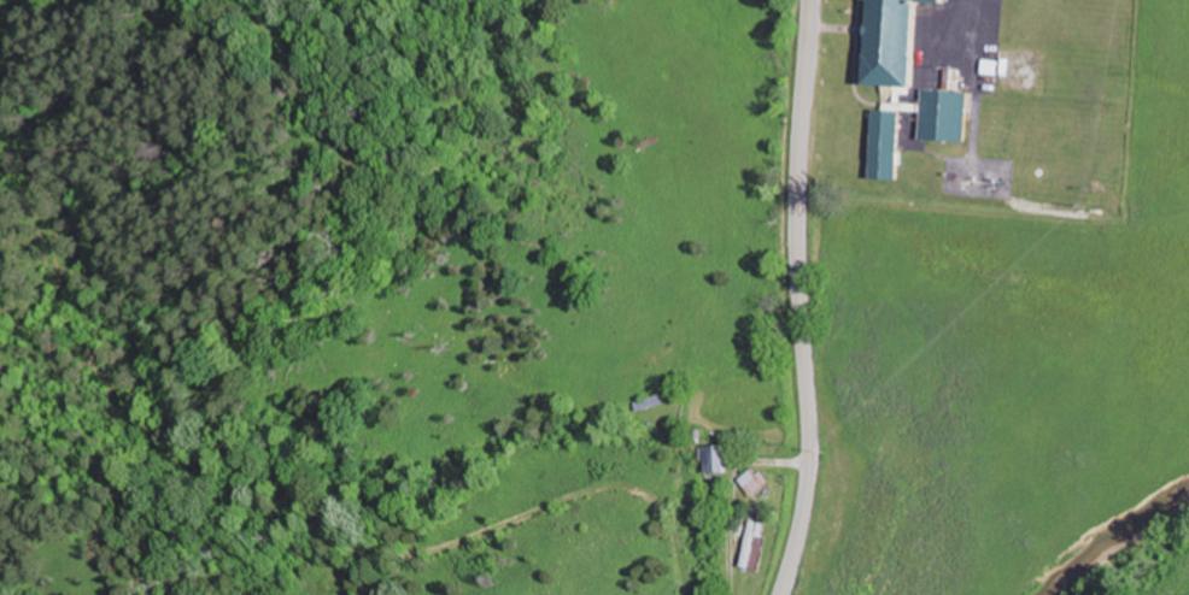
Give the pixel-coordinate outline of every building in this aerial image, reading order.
[(937,88),(938,69),(924,69),(926,0),(956,1),(957,0),(874,0),(872,86),(937,88)] [(874,179),(902,179),(903,137),(912,138),(913,105),(876,104),(874,179)] [(638,402),(642,412),(669,402),(666,393),(638,402)] [(735,445),(704,445),(704,473),(735,473),(735,445)] [(744,484),(759,497),(775,478),(760,465),(744,484)] [(748,567),(761,567),(762,519),(749,519),(748,567)]
